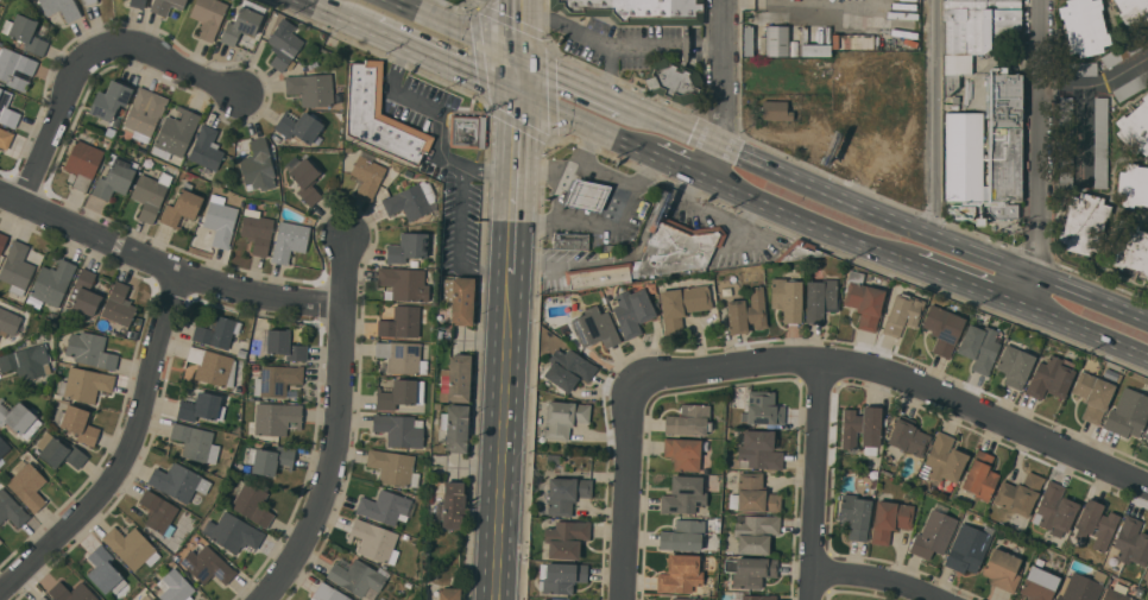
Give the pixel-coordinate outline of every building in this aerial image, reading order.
[(46,15),(39,0),(74,0),(81,15),(67,23),(59,8),(46,15)] [(128,5),(130,0),(146,0),(144,8),(128,5)] [(149,10),(153,0),(186,0),(182,10),(170,5),(165,17),(149,10)] [(190,15),(196,0),(220,0),(228,4),(219,25),(213,38),(214,38),(212,43),(196,36),(202,21),(190,15)] [(240,5),(242,0),(249,0),(266,8),(256,31),(254,36),(247,32),(246,34),(240,31),(233,46),(220,40),(228,23),(233,25),(241,6),(240,5)] [(549,10),(549,0),(704,0),(704,25),(644,24),(644,25),(616,24),(608,15),(566,15),(561,10),(549,10)] [(942,20),(942,0),(1021,0),(1021,27),(982,53),(971,53),(971,74),(960,74),(960,87),(951,96),(948,94),(944,97),(944,53),(945,53),(945,20),(942,20)] [(1066,5),(1065,0),(1091,0),(1100,0),(1102,7),(1099,8),(1105,33),(1108,32),(1110,43),(1102,45),(1103,51),(1079,57),(1078,51),(1068,53),(1066,43),(1068,42),(1062,18),(1060,18),(1058,7),(1066,5)] [(1121,12),(1114,0),(1147,0),(1147,20),(1135,27),(1134,25),(1128,29),(1118,13),(1121,12)] [(0,31),(6,19),(13,21),(17,13),(33,20),(33,19),(38,20),(34,27),(51,34),(42,56),(23,48),(25,43),(24,43),(24,42),(23,40),(21,43),(17,40),(18,39),(0,31)] [(291,32),(303,42),(291,59),(295,62),(290,70),(285,67),(282,72),(270,63),(277,52),(271,49),(273,45),(266,42),(278,24),(283,17),(295,26),(291,32)] [(752,55),(743,55),(743,26),(753,26),(752,55)] [(765,58),(765,26),(790,26),(789,58),(765,58)] [(1100,57),(1147,28),(1147,44),(1106,68),(1100,57)] [(872,49),(832,48),(833,34),(872,36),(872,49)] [(799,43),(830,43),(830,57),(799,56),(799,43)] [(7,81),(0,78),(0,50),(1,48),(2,48),(2,46),(38,62),(32,75),(31,75),(29,81),(30,81),(25,91),(6,83),(7,81)] [(702,82),(694,101),(683,105),(649,90),(644,80),(652,59),(664,56),(698,71),(702,82)] [(434,137),(427,153),(423,152),(417,165),(346,134),(349,62),(364,63),(364,59),(383,59),(380,113),(434,137)] [(1097,62),(1097,75),(1058,76),(1058,63),(1097,62)] [(1021,200),(1018,200),(1018,220),(1004,221),(1004,225),(986,226),(973,226),(973,223),(954,219),(947,208),(951,208),(951,206),(960,206),(960,201),(984,201),(984,187),(988,187),(988,74),(999,74),(999,67),(1007,67),(1007,74),(1021,74),(1021,200)] [(1111,90),(1147,69),(1147,84),(1118,102),(1111,90)] [(301,107),(301,93),(285,94),(284,76),(290,75),(290,76),(332,72),(334,105),(301,107)] [(125,109),(121,118),(118,116),(116,120),(112,118),(112,119),(112,120),(111,122),(88,112),(97,90),(105,93),(112,78),(113,80),(114,78),(132,86),(132,88),(133,88),(125,106),(119,103),(118,106),(125,109)] [(169,99),(160,116),(159,116),(147,143),(132,137),(134,130),(122,125),(138,89),(137,89),(138,86),(169,99)] [(14,128),(0,122),(0,87),(13,93),(6,107),(20,113),(14,128)] [(1141,97),(1147,90),(1147,152),(1144,156),(1140,150),(1135,153),(1115,132),(1119,127),(1115,121),(1123,114),(1125,116),(1143,100),(1141,97)] [(1072,188),(1059,188),(1059,96),(1072,96),(1072,188)] [(1106,188),(1093,188),(1095,96),(1108,96),(1106,188)] [(787,101),(787,110),(793,110),(793,120),(761,119),(762,100),(787,101)] [(169,160),(151,152),(154,145),(153,145),(166,115),(174,118),(174,116),(172,116),(178,105),(201,115),(182,158),(171,153),(169,160)] [(286,108),(299,116),(303,110),(323,124),(310,145),(292,133),(289,138),(273,128),(286,108)] [(982,112),(982,200),(945,200),(945,112),(982,112)] [(486,115),(484,147),(449,146),(450,114),(486,115)] [(217,130),(213,141),(219,144),(217,149),(223,151),(215,170),(188,158),(201,127),(200,127),(202,122),(217,130)] [(7,150),(0,147),(0,127),(13,133),(7,150)] [(105,134),(108,127),(116,131),(114,138),(105,134)] [(239,159),(253,154),(248,140),(264,135),(275,176),(273,177),(276,187),(260,190),(259,187),(253,188),(253,189),(246,190),(239,159)] [(63,168),(76,138),(105,151),(92,179),(86,191),(65,183),(70,171),(63,168)] [(372,198),(373,198),(371,202),(355,195),(360,183),(348,177),(360,150),(374,157),(372,160),(386,168),(372,198)] [(125,195),(113,189),(108,201),(90,194),(93,190),(99,177),(105,181),(112,165),(107,163),(112,152),(115,154),(116,153),(131,159),(133,152),(145,157),(138,172),(135,171),(125,195)] [(304,157),(317,170),(318,170),(321,172),(314,178),(316,181),(311,184),(322,196),(310,207),(296,191),(299,188),(299,187),(299,185),(288,172),(304,157)] [(1136,165),(1147,166),(1147,205),(1133,203),(1133,206),(1121,206),(1122,196),(1116,195),(1118,171),(1124,171),(1125,162),(1136,163),(1136,165)] [(150,175),(147,173),(150,168),(156,171),(156,169),(162,171),(172,176),(159,204),(160,206),(152,225),(138,217),(144,203),(130,197),(140,172),(149,177),(150,175)] [(611,185),(599,211),(564,204),(575,178),(611,185)] [(437,202),(437,209),(433,210),(409,221),(403,208),(389,215),(380,200),(386,197),(423,179),(427,183),(429,182),(436,195),(434,201),(429,203),(437,202)] [(182,227),(181,230),(159,221),(166,203),(174,207),(184,181),(191,184),(190,185),(191,187),(189,191),(203,197),(194,219),(187,215),(181,227),(182,227)] [(1103,198),(1102,203),(1111,206),(1108,216),(1105,215),(1099,240),(1102,241),(1099,251),(1089,248),(1087,254),(1065,248),(1066,242),(1056,240),(1060,229),(1062,230),(1068,206),(1066,206),(1070,195),(1078,197),(1079,191),(1103,198)] [(228,245),(229,245),(228,250),(212,245),(215,229),(203,226),(209,200),(210,200),(212,194),(225,197),(223,204),(238,208),(228,245)] [(252,254),(254,241),(246,239),(247,236),(240,234),(244,213),(245,213),(246,209),(259,211),(258,216),(275,219),(270,242),(271,244),(270,248),(269,248),(266,257),(252,254)] [(652,232),(648,229),(656,213),(692,228),(719,225),(726,233),(719,247),(715,246),(706,266),(630,277),(631,280),(570,289),(569,283),(566,284),(564,270),(631,261),(632,270),(636,270),(652,232)] [(1137,228),(1147,232),(1147,279),(1146,278),(1147,276),(1123,266),(1122,269),(1103,261),(1109,248),(1106,247),(1114,229),(1116,229),(1121,219),(1138,226),(1137,228)] [(310,226),(305,252),(290,250),(288,265),(270,261),(271,257),(272,257),(275,245),(279,220),(310,226)] [(8,235),(0,255),(0,232),(8,235)] [(425,258),(405,257),(405,263),(390,263),(386,263),(387,244),(400,244),(400,232),(427,233),(425,258)] [(588,233),(588,250),(553,247),(554,232),(588,233)] [(11,284),(0,278),(0,272),(13,242),(11,242),(13,238),(29,246),(23,260),(36,265),(21,296),(8,290),(11,284)] [(49,266),(53,254),(76,265),(58,307),(29,293),(42,265),(49,269),(50,266),(49,266)] [(383,299),(384,285),(377,284),(378,266),(383,266),(383,267),(424,269),(424,284),(429,284),(428,301),(383,299)] [(96,273),(89,288),(96,291),(95,292),(102,296),(101,299),(100,299),(93,316),(87,312),(84,318),(71,312),(74,308),(71,307),(75,301),(69,298),(82,267),(96,273)] [(864,272),(862,284),(885,290),(876,327),(876,328),(875,331),(857,328),(860,312),(858,311),(856,310),(857,308),(843,304),(844,297),(845,297),(849,282),(847,282),(850,269),(864,272)] [(452,302),(443,302),(444,278),(455,278),(455,277),(474,277),(472,326),(454,324),(454,322),(450,322),(452,302)] [(801,322),(783,322),(783,310),(780,309),(780,308),(771,308),(771,278),(786,278),(786,280),(788,280),(788,279),(796,279),(796,280),(801,280),(801,322)] [(806,282),(822,282),(822,278),(837,278),(837,298),(839,298),(838,310),(824,310),(824,322),(806,322),(806,282)] [(130,285),(125,298),(131,301),(130,304),(137,307),(128,327),(101,315),(115,279),(130,285)] [(686,311),(687,315),(681,316),(683,331),(664,334),(664,329),(661,302),(658,302),(657,293),(660,292),(660,291),(708,284),(711,301),(712,308),(686,311)] [(767,323),(767,327),(753,328),(753,322),(746,323),(748,328),(749,331),(728,334),(728,330),(726,301),(744,299),(745,305),(751,305),(749,286),(763,285),(767,323)] [(656,315),(639,323),(638,321),(637,322),(642,333),(625,340),(623,335),(624,334),(619,324),(612,308),(619,304),(614,295),(627,289),(630,293),(643,286),(656,315)] [(915,328),(903,323),(898,337),(882,331),(896,292),(900,293),(901,292),(909,296),(909,297),(910,297),(912,296),(926,301),(915,328)] [(26,302),(30,295),(43,302),(39,309),(26,302)] [(950,311),(965,318),(948,359),(932,352),(938,337),(935,336),(936,331),(922,326),(932,303),(934,304),(940,309),(940,308),(950,311)] [(418,336),(396,335),(396,336),(377,335),(378,320),(393,320),(393,304),(420,305),(418,336)] [(620,341),(605,348),(601,339),(582,347),(570,320),(585,314),(584,309),(597,304),(600,312),(607,310),(620,341)] [(5,336),(0,334),(0,307),(23,317),(14,336),(7,333),(5,336)] [(242,323),(239,335),(233,333),(228,349),(191,339),(195,324),(207,328),(209,321),(213,322),(215,314),(236,321),(242,323)] [(108,324),(105,330),(97,327),(100,321),(108,324)] [(994,360),(989,372),(988,375),(971,368),(976,358),(974,358),(973,359),(955,352),(959,343),(960,343),(969,323),(983,329),(985,326),(998,330),(994,340),(1001,343),(994,360)] [(270,328),(285,329),(285,328),(290,329),(290,337),(291,337),(291,343),(308,345),(307,360),(285,359),(285,354),(284,354),(284,353),(269,353),(266,352),(267,328),(270,328)] [(106,336),(103,350),(119,354),(115,370),(74,360),(75,356),(65,354),(69,334),(71,334),(75,333),(80,334),(81,330),(106,336)] [(376,341),(389,342),(389,341),(421,342),(420,360),(427,360),(427,374),(386,372),(387,356),(374,356),(376,341)] [(1,372),(0,368),(0,355),(44,342),(45,342),(51,360),(49,361),(48,361),(51,372),(20,381),(15,367),(1,372)] [(1020,390),(1004,383),(1007,377),(1004,375),(1005,372),(996,367),(1005,343),(1035,356),(1020,390)] [(234,358),(233,359),(236,360),(233,387),(226,385),(226,387),(194,378),(198,362),(187,359),(190,345),(234,358)] [(543,374),(551,362),(548,360),(556,348),(564,354),(569,347),(593,365),(594,364),(598,367),(587,383),(579,377),(568,392),(543,374)] [(236,354),(239,348),(247,350),(246,358),(236,354)] [(468,402),(450,400),(450,399),(448,399),(449,355),(453,355),(453,353),(471,354),(468,402)] [(1066,392),(1064,398),(1045,391),(1041,399),(1024,392),(1039,360),(1046,364),(1049,353),(1062,359),(1064,358),(1074,362),(1072,368),(1076,370),(1066,392)] [(105,397),(96,394),(95,403),(63,396),(63,394),(62,394),(62,399),(53,397),(53,392),(57,393),(61,379),(67,380),(70,365),(115,374),(112,392),(106,391),(105,397)] [(297,366),(297,365),(303,366),(303,384),(286,383),(286,397),(260,396),(260,394),(254,394),(254,377),(260,377),(261,365),(297,366)] [(1098,425),(1081,418),(1087,403),(1083,400),(1084,397),(1071,391),(1073,385),(1074,385),(1080,370),(1115,385),(1098,425)] [(391,387),(391,386),(392,386),(392,379),(393,379),(393,378),(417,379),(417,380),(423,380),(422,404),(396,403),(396,410),(376,409),(377,386),(380,386),(380,387),(391,387)] [(234,391),(235,383),(244,385),(242,393),(234,391)] [(1124,386),(1147,396),(1147,415),(1138,436),(1129,432),(1127,437),(1103,427),(1110,408),(1115,409),(1124,386)] [(200,390),(222,396),(220,404),(226,406),(222,421),(216,419),(196,415),(195,422),(179,418),(176,417),(182,394),(196,398),(198,391),(200,391),(200,390)] [(775,391),(774,405),(776,405),(784,405),(783,424),(746,423),(746,421),(740,421),(740,411),(748,412),(748,404),(748,390),(775,391)] [(1,427),(0,425),(0,397),(1,396),(14,406),(19,400),(19,402),(20,400),(29,409),(32,405),(39,411),(36,413),(38,415),(37,417),(42,422),(27,440),(6,421),(1,427)] [(568,402),(569,402),(575,402),(575,403),(586,404),(586,403),(591,404),(588,423),(573,421),(573,427),(569,427),(568,440),(561,440),(561,438),(544,437),(548,399),(568,402)] [(286,428),(286,435),(254,434),(256,402),(302,404),(301,430),(288,429),(288,428),(286,428)] [(94,446),(76,438),(78,432),(59,425),(55,423),(59,410),(64,411),(68,403),(93,411),(88,423),(100,428),(94,446)] [(712,404),(712,417),(706,417),(706,435),(664,432),(664,415),(680,415),(680,412),(680,406),(681,406),(681,403),(712,404)] [(469,404),(467,453),(449,451),(449,449),(446,449),(447,428),(440,428),(441,412),(447,412),(447,405),(450,405),(450,404),(469,404)] [(879,446),(862,446),(862,431),(856,431),(856,449),(841,448),(844,408),(856,409),(856,415),(863,415),(863,405),(881,406),(879,446)] [(900,412),(916,419),(914,425),(915,427),(919,428),(917,430),(931,435),(929,440),(928,440),(921,457),(901,449),(901,448),(887,442),(900,412)] [(386,446),(387,431),(372,430),(373,413),(378,413),(378,415),(415,416),(415,418),(423,419),(423,427),(423,447),(386,446)] [(210,443),(219,446),(216,457),(208,455),(207,462),(181,456),(184,441),(170,437),(174,422),(191,425),(191,427),(214,431),(210,443)] [(769,430),(774,430),(772,449),(771,449),(771,450),(783,450),(782,469),(765,468),(765,467),(748,466),(748,467),(738,467),(739,459),(737,459),(738,444),(743,444),(744,429),(769,430)] [(954,437),(948,451),(951,447),(969,455),(966,460),(966,459),(955,482),(941,476),(940,480),(928,475),(926,480),(917,476),(925,461),(932,443),(935,435),(938,430),(954,437)] [(88,456),(78,469),(65,459),(62,463),(59,462),(56,467),(55,467),(53,468),(51,466),(52,465),(38,454),(43,448),(38,443),(46,432),(51,437),(53,435),(68,447),(68,446),(69,447),(72,443),(88,456)] [(5,461),(0,466),(0,435),(11,447),(1,456),(5,461)] [(701,440),(699,472),(673,469),(674,468),(673,468),(673,460),(674,460),(669,459),(670,456),(663,455),(664,437),(701,440)] [(275,475),(251,472),(253,462),(246,461),(250,447),(256,448),(256,447),(276,451),(277,444),(296,448),(291,470),(276,468),(275,475)] [(370,473),(371,466),(366,466),(368,448),(415,455),(412,472),(420,473),(417,486),(410,485),(410,486),(378,481),(379,474),(370,473)] [(977,448),(994,456),(989,467),(991,468),(990,469),(999,474),(988,501),(973,495),(974,493),(973,492),(972,494),(964,491),(965,488),(960,486),(977,448)] [(15,473),(11,468),(21,459),(26,463),(29,461),(46,480),(36,491),(46,501),(33,513),(31,510),(20,499),(21,498),(6,482),(15,473)] [(150,484),(150,485),(146,482),(154,467),(166,473),(169,467),(170,468),(174,461),(202,475),(201,476),(212,482),(206,494),(195,488),(188,504),(150,484)] [(1045,478),(1042,482),(1027,517),(992,501),(999,486),(1002,480),(1016,487),(1018,484),(1021,485),(1028,470),(1045,478)] [(756,473),(756,472),(763,472),(762,487),(765,487),(765,492),(781,493),(780,512),(775,512),(775,511),(727,509),(728,493),(738,494),(739,472),(756,473)] [(661,494),(675,494),(675,495),(676,495),(676,494),(670,493),(671,474),(677,474),(677,475),(702,476),(701,492),(707,492),(706,513),(677,512),(676,512),(664,512),(660,512),(661,494)] [(572,478),(576,478),(592,479),(592,497),(575,497),(575,501),(572,501),(572,516),(564,516),(548,514),(548,513),(537,513),(538,487),(544,482),(549,482),(549,476),(572,478)] [(1046,485),(1048,479),(1065,486),(1061,495),(1079,504),(1078,509),(1077,509),(1066,532),(1062,530),(1060,537),(1048,532),(1049,529),(1037,524),(1040,518),(1034,516),(1036,512),(1035,512),(1046,485)] [(260,506),(275,513),(266,528),(231,507),(246,480),(269,493),(260,506)] [(463,481),(463,492),(465,492),(465,514),(462,513),(461,529),(446,528),(446,526),(442,526),(442,519),(435,519),(436,503),(443,503),(444,480),(463,481)] [(7,516),(0,524),(0,487),(1,486),(19,505),(20,504),(23,506),(21,507),(27,513),(27,512),(31,516),(18,528),(7,516)] [(395,526),(360,513),(359,514),(355,512),(361,495),(376,501),(380,487),(417,501),(411,517),(408,516),(405,522),(397,519),(395,526)] [(179,507),(170,523),(175,526),(169,537),(164,533),(163,533),(144,523),(149,516),(146,514),(150,507),(139,501),(146,488),(179,507)] [(865,541),(849,538),(850,526),(847,525),(847,524),(838,523),(843,492),(857,494),(857,498),(871,499),(865,541)] [(1103,552),(1091,547),(1099,530),(1093,526),(1090,533),(1074,526),(1087,497),(1104,505),(1099,512),(1106,516),(1109,511),(1119,516),(1103,552)] [(914,505),(912,522),(913,522),(912,529),(897,526),(897,530),(890,530),(888,545),(870,542),(870,537),(871,537),(877,499),(914,505)] [(942,554),(933,550),(928,560),(908,550),(917,532),(920,533),(932,507),(933,507),(936,501),(948,506),(945,513),(958,519),(942,554)] [(265,532),(257,549),(246,543),(244,547),(241,545),(236,552),(209,537),(209,536),(203,532),(210,519),(217,524),(225,510),(265,532)] [(1138,530),(1147,534),(1147,557),(1144,566),(1130,560),(1128,563),(1115,558),(1119,548),(1112,545),(1124,518),(1123,518),(1125,513),(1142,520),(1138,530)] [(765,516),(774,516),(780,516),(780,533),(765,533),(769,535),(768,554),(759,554),(759,552),(737,551),(738,537),(733,536),(734,522),(736,522),(736,514),(765,516)] [(398,533),(393,548),(399,550),(393,564),(387,562),(387,563),(358,552),(360,547),(346,541),(355,517),(398,533)] [(704,520),(704,535),(701,535),(700,550),(671,549),(658,548),(660,530),(675,531),(675,518),(704,520)] [(591,520),(589,539),(579,539),(579,558),(573,558),(548,557),(548,542),(544,542),(544,526),(555,528),(555,520),(586,522),(586,520),(591,520)] [(961,522),(992,536),(976,573),(965,568),(964,573),(942,564),(961,522)] [(107,539),(105,541),(101,537),(103,536),(114,525),(116,528),(122,523),(130,530),(134,526),(157,549),(156,550),(160,555),(150,566),(145,561),(134,570),(107,539)] [(101,543),(103,545),(114,557),(109,561),(122,576),(127,582),(115,593),(111,588),(105,593),(87,574),(95,566),(87,556),(101,543)] [(196,554),(206,544),(233,569),(234,568),(238,571),(225,585),(214,574),(204,585),(179,561),(191,549),(196,554)] [(1021,558),(1015,573),(1021,575),(1013,593),(989,582),(991,577),(982,573),(994,547),(1021,558)] [(673,552),(673,554),(699,555),(698,570),(704,570),(702,585),(692,585),(692,592),(673,590),(673,592),(661,592),(656,592),(657,573),(669,574),(669,573),(667,573),(668,552),(673,552)] [(759,557),(768,557),(768,558),(777,558),(776,576),(764,576),(762,575),(761,588),(732,587),(732,573),(736,573),(736,571),(724,570),(724,558),(736,558),(736,556),(759,557)] [(378,590),(372,599),(367,599),(329,577),(329,579),(326,576),(334,562),(348,570),(355,557),(377,570),(379,566),(390,573),(379,592),(378,590)] [(1060,577),(1050,599),(1026,599),(1028,595),(1018,592),(1030,564),(1033,566),(1036,557),(1043,560),(1040,568),(1060,577)] [(587,563),(587,582),(575,581),(574,583),(573,583),(572,593),(542,592),(542,589),(538,589),(538,580),(542,580),(542,579),(540,579),(540,563),(547,563),(547,562),(587,563)] [(193,598),(191,599),(164,599),(159,595),(164,590),(156,582),(162,577),(174,567),(196,589),(190,595),(193,598)] [(1103,583),(1096,599),(1055,599),(1058,593),(1062,594),(1073,570),(1095,580),(1097,573),(1104,575),(1100,583),(1103,583)] [(81,581),(99,599),(56,599),(48,590),(59,580),(70,590),(81,581)] [(334,587),(354,599),(313,599),(316,594),(314,593),(322,580),(334,588),(334,587)] [(1136,599),(1102,599),(1108,586),(1112,588),(1115,581),(1128,587),(1124,594),(1136,599)] [(460,588),(460,599),(438,599),(439,588),(442,588),(443,587),(460,588)]
